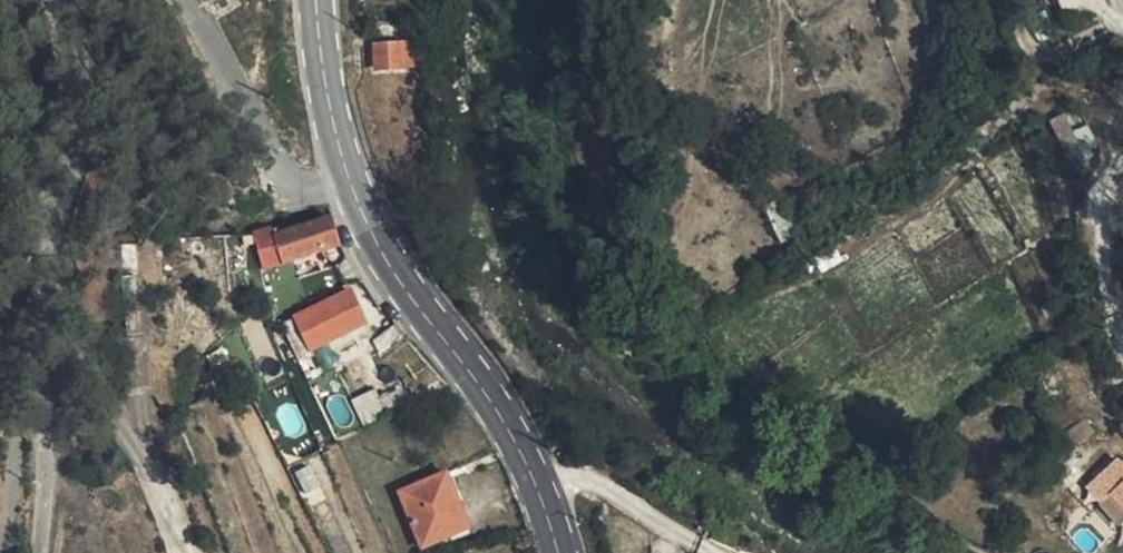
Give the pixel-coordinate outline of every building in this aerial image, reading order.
[(374,30),(374,40),(396,39),(395,28),(374,30)] [(396,39),(374,40),(370,40),(370,63),(409,62),(408,39),(396,39)] [(1063,119),(1079,157),(1094,150),(1077,112),(1063,119)] [(1094,150),(1079,157),(1085,173),(1101,166),(1094,150)] [(796,229),(784,202),(768,209),(780,235),(796,229)] [(338,235),(328,210),(275,227),(272,228),(278,253),(292,249),(320,241),(338,235)] [(272,228),(275,227),(273,221),(251,225),(254,239),(266,234),(264,229),(272,228)] [(324,255),(320,241),(292,249),(297,263),(324,255)] [(278,312),(282,321),(293,316),(303,339),(324,330),(330,341),(364,326),(347,285),(278,312)] [(406,337),(394,323),(365,340),(372,356),(406,337)] [(376,386),(352,399),(365,422),(408,400),(402,386),(382,397),(376,386)] [(1113,459),(1085,490),(1101,504),(1099,507),(1119,525),(1122,522),(1122,469),(1113,459)] [(465,531),(453,502),(458,500),(446,468),(399,487),(422,543),(439,535),(442,541),(465,531)]
